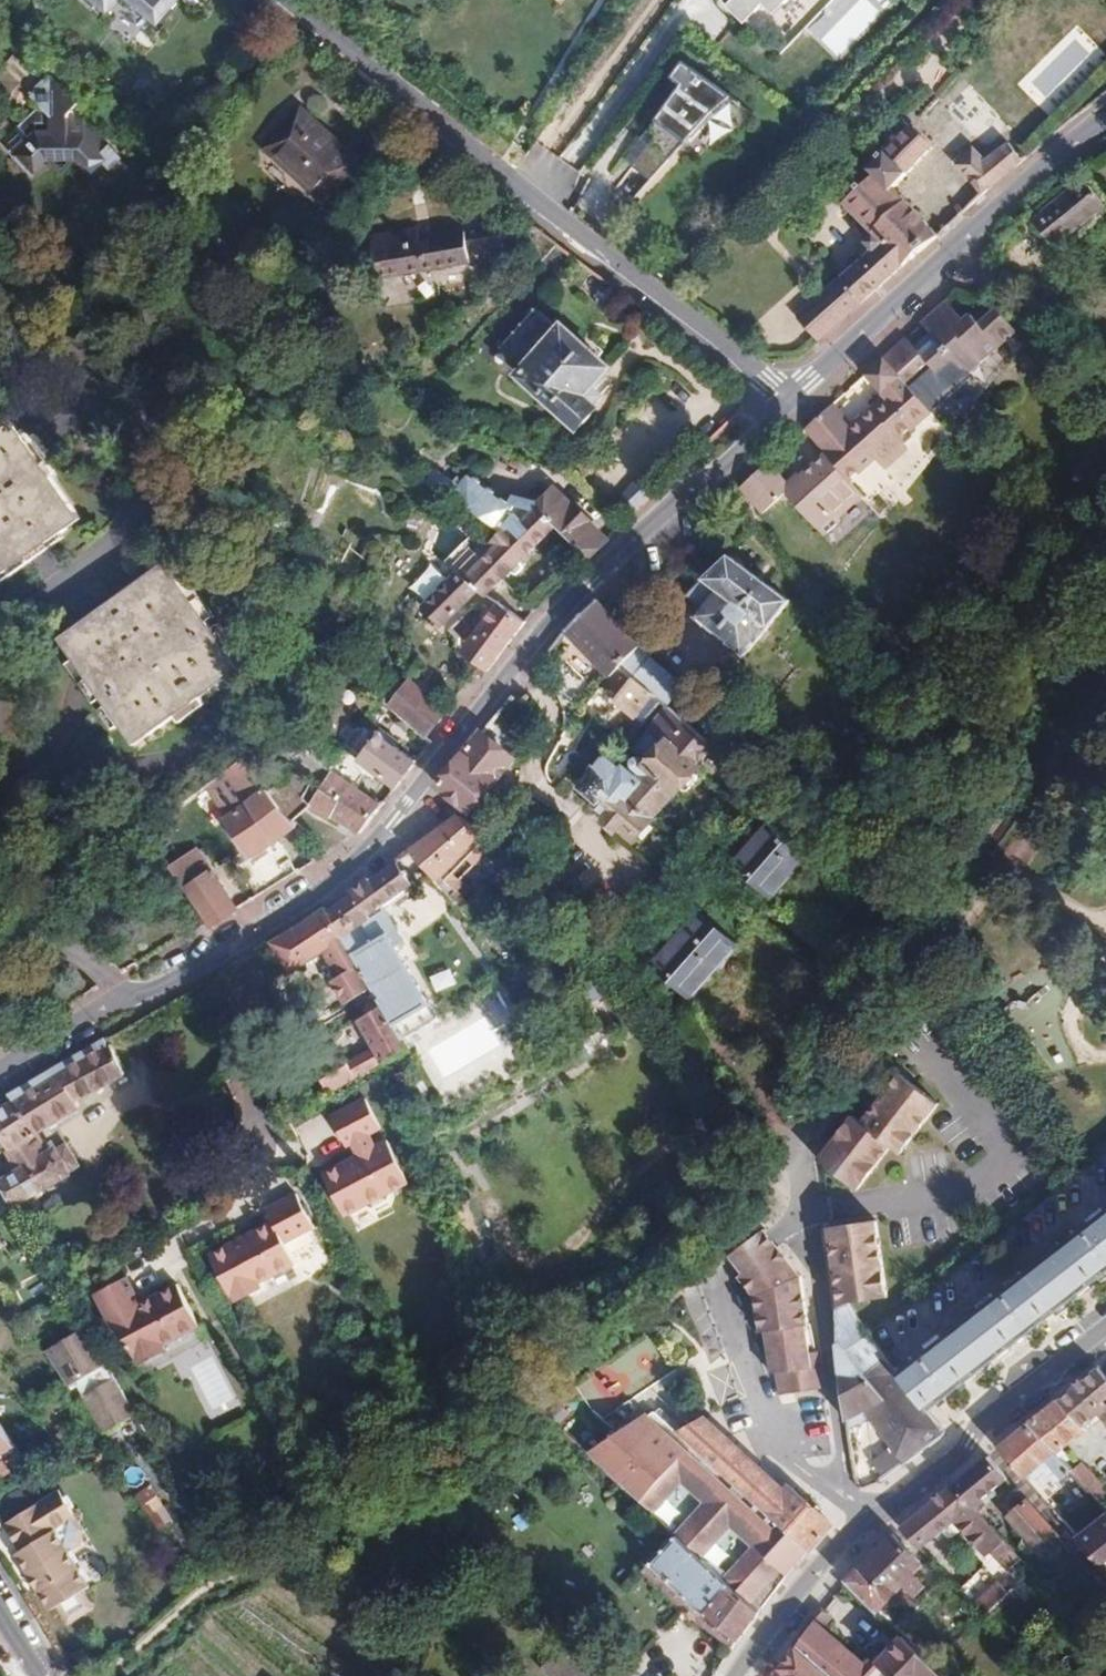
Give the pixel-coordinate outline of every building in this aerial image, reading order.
[(105,10),(114,0),(94,0),(105,10)] [(157,29),(181,0),(123,0),(157,29)] [(720,0),(739,18),(756,0),(720,0)] [(724,92),(700,71),(650,124),(657,130),(630,158),(647,174),(724,92)] [(127,152),(49,74),(30,93),(40,104),(3,141),(37,174),(49,162),(65,178),(80,163),(98,181),(127,152)] [(264,148),(325,203),(362,161),(333,135),(302,107),(264,148)] [(821,340),(939,235),(892,187),(932,145),(912,125),(870,168),(876,174),(845,203),(874,233),(865,241),(874,249),(798,315),(821,340)] [(982,194),(1024,160),(1010,142),(987,157),(973,146),(956,165),(969,177),(982,194)] [(1033,220),(1054,246),(1105,204),(1085,178),(1033,220)] [(379,280),(472,264),(471,255),(487,252),(490,269),(508,265),(504,235),(481,239),(469,241),(467,232),(421,240),(419,230),(372,238),(379,280)] [(968,374),(1019,329),(999,308),(983,322),(973,313),(966,319),(948,301),(923,324),(934,337),(927,343),(918,351),(907,339),(887,357),(933,411),(944,400),(943,391),(930,378),(929,380),(923,373),(932,366),(937,372),(954,358),(968,374)] [(521,375),(580,428),(599,408),(586,396),(600,380),(611,368),(564,326),(561,329),(537,308),(501,348),(526,369),(521,375)] [(901,437),(933,411),(887,357),(869,372),(890,398),(871,414),(850,432),(828,410),(804,430),(825,453),(850,480),(876,457),(901,437)] [(81,519),(6,412),(0,417),(0,576),(81,519)] [(886,469),(911,448),(901,437),(876,457),(886,469)] [(786,493),(823,537),(842,520),(840,517),(834,511),(858,489),(850,480),(825,453),(807,469),(791,483),(784,490),(764,467),(741,488),(764,514),(786,493)] [(771,461),(764,467),(784,490),(791,483),(771,461)] [(437,468),(427,482),(440,495),(454,497),(498,528),(513,506),(508,503),(468,475),(459,486),(437,468)] [(617,501),(630,514),(654,493),(639,479),(617,501)] [(540,502),(532,509),(542,511),(557,526),(590,557),(599,548),(609,539),(589,520),(590,519),(577,506),(576,507),(554,487),(540,502)] [(864,495),(858,489),(834,511),(840,517),(864,495)] [(513,495),(508,503),(513,506),(514,505),(532,509),(540,502),(513,495)] [(535,548),(557,526),(542,511),(532,509),(514,505),(513,506),(498,528),(502,531),(493,542),(496,545),(465,577),(458,572),(424,607),(444,625),(479,592),(486,597),(512,570),(517,576),(531,563),(526,557),(535,548)] [(848,528),(842,520),(823,537),(830,544),(848,528)] [(795,599),(728,551),(707,574),(687,596),(702,607),(694,617),(748,654),(795,599)] [(136,745),(242,668),(166,562),(59,638),(136,745)] [(598,597),(566,628),(611,675),(620,666),(636,649),(641,644),(621,622),(598,597)] [(507,646),(526,622),(499,603),(492,612),(462,652),(488,672),(507,646)] [(686,686),(636,649),(620,666),(652,693),(668,706),(686,686)] [(635,718),(652,693),(620,666),(611,675),(606,681),(618,694),(613,701),(635,718)] [(391,706),(426,738),(446,713),(410,682),(391,706)] [(695,763),(714,742),(668,706),(632,748),(641,757),(636,763),(630,770),(624,764),(621,768),(608,757),(603,757),(595,768),(594,766),(579,787),(597,801),(595,803),(609,816),(621,826),(635,839),(640,834),(644,838),(654,826),(650,823),(654,818),(650,815),(673,788),(677,791),(682,786),(684,789),(690,788),(698,779),(697,774),(694,771),(699,766),(695,763)] [(357,729),(342,747),(360,761),(375,742),(373,738),(372,736),(372,733),(366,727),(357,729)] [(408,771),(416,761),(390,741),(387,738),(384,733),(383,732),(381,730),(379,729),(377,729),(374,730),(373,731),(372,733),(372,736),(373,738),(375,742),(360,761),(395,787),(408,771)] [(513,760),(481,733),(441,782),(442,786),(470,809),(513,760)] [(278,885),(298,872),(290,860),(280,867),(276,863),(287,855),(279,840),(298,825),(295,822),(267,788),(250,801),(245,794),(259,781),(244,758),(208,786),(229,814),(223,818),(252,861),(239,869),(257,898),(278,885)] [(289,760),(267,788),(295,822),(311,805),(305,796),(317,778),(289,760)] [(382,805),(333,771),(311,807),(331,819),(333,817),(360,833),(370,819),(382,805)] [(439,829),(411,850),(449,894),(465,877),(459,868),(492,836),(487,831),(459,814),(439,829)] [(771,894),(813,846),(778,815),(736,864),(771,894)] [(606,820),(617,830),(621,826),(609,816),(606,820)] [(171,868),(210,926),(238,910),(198,851),(171,868)] [(344,938),(345,940),(403,1039),(439,1017),(396,947),(404,942),(383,907),(414,884),(398,861),(386,870),(377,876),(370,877),(349,892),(351,895),(327,911),(344,938)] [(288,973),(344,938),(327,911),(325,908),(300,926),(271,942),(288,973)] [(690,994),(734,945),(695,911),(652,960),(690,994)] [(603,1026),(581,990),(545,1011),(566,1048),(603,1026)] [(355,1019),(380,1007),(374,992),(348,1003),(355,1019)] [(0,1111),(0,1128),(12,1147),(7,1151),(20,1171),(0,1183),(13,1205),(68,1173),(55,1150),(48,1154),(36,1134),(80,1106),(76,1099),(125,1074),(111,1046),(108,1047),(104,1040),(64,1063),(9,1095),(12,1103),(0,1111)] [(329,1089),(381,1068),(370,1041),(318,1062),(329,1089)] [(890,1147),(899,1154),(938,1104),(899,1073),(869,1112),(861,1123),(851,1116),(817,1160),(856,1190),(890,1147)] [(348,1154),(322,1169),(344,1209),(361,1199),(371,1201),(385,1193),(388,1184),(407,1175),(384,1134),(373,1140),(366,1128),(377,1122),(360,1093),(327,1111),(344,1141),(348,1138),(355,1150),(357,1154),(350,1158),(348,1154)] [(67,1142),(55,1150),(68,1173),(81,1166),(67,1142)] [(355,1150),(348,1154),(350,1158),(357,1154),(355,1150)] [(230,1241),(209,1253),(232,1294),(234,1292),(238,1298),(261,1284),(259,1279),(294,1259),(282,1238),(311,1221),(293,1189),(264,1206),(270,1218),(242,1233),(245,1239),(238,1243),(230,1241)] [(912,1363),(898,1375),(928,1412),(940,1402),(1079,1295),(1105,1273),(1105,1212),(912,1363)] [(724,1249),(731,1257),(764,1231),(759,1224),(756,1220),(723,1247),(724,1249)] [(827,1228),(839,1308),(849,1303),(887,1298),(876,1221),(827,1228)] [(742,1272),(743,1273),(777,1247),(770,1238),(764,1231),(731,1257),(737,1265),(742,1272)] [(242,1233),(230,1241),(238,1243),(245,1239),(242,1233)] [(801,1277),(777,1247),(743,1273),(738,1277),(754,1296),(760,1333),(764,1332),(771,1375),(775,1374),(778,1396),(810,1391),(807,1370),(811,1369),(809,1354),(805,1326),(808,1326),(801,1277)] [(125,1277),(94,1295),(116,1334),(119,1331),(136,1360),(139,1358),(142,1363),(166,1349),(163,1344),(200,1323),(177,1283),(152,1297),(151,1304),(144,1308),(141,1303),(125,1277)] [(152,1297),(141,1303),(144,1308),(151,1304),(152,1297)] [(836,1344),(846,1421),(865,1411),(896,1454),(903,1464),(916,1455),(945,1433),(928,1412),(898,1375),(865,1326),(849,1303),(839,1308),(836,1309),(838,1343),(836,1344)] [(104,1434),(137,1413),(82,1329),(46,1352),(74,1395),(77,1393),(104,1434)] [(825,1389),(820,1352),(809,1354),(811,1369),(807,1370),(810,1391),(825,1389)] [(1029,1423),(1057,1455),(1088,1431),(1083,1426),(1098,1413),(1105,1423),(1105,1379),(1098,1369),(1063,1396),(1029,1423)] [(644,1416),(586,1453),(678,1538),(749,1603),(779,1572),(787,1579),(797,1567),(809,1553),(676,1432),(654,1413),(646,1418),(644,1416)] [(785,1493),(702,1417),(676,1432),(809,1553),(823,1537),(832,1526),(803,1500),(790,1488),(789,1489),(785,1493)] [(1000,1449),(1042,1498),(1072,1474),(1073,1472),(1057,1455),(1029,1423),(1015,1436),(1000,1449)] [(0,1424),(0,1457),(16,1447),(0,1424)] [(884,1479),(903,1464),(896,1454),(877,1468),(884,1479)] [(974,1468),(952,1486),(973,1508),(973,1507),(1007,1479),(989,1456),(974,1468)] [(1081,1466),(1073,1472),(1072,1474),(1105,1510),(1105,1492),(1081,1466)] [(1081,1536),(1105,1512),(1074,1482),(1050,1506),(1081,1536)] [(150,1486),(136,1496),(153,1521),(168,1511),(150,1486)] [(930,1504),(901,1528),(921,1550),(934,1539),(941,1548),(962,1531),(985,1558),(993,1552),(1008,1569),(1022,1560),(1006,1542),(973,1507),(973,1508),(952,1486),(930,1504)] [(27,1568),(52,1610),(59,1606),(68,1622),(93,1608),(83,1591),(89,1587),(66,1549),(70,1522),(75,1519),(58,1490),(6,1523),(22,1551),(18,1553),(27,1568)] [(1009,1516),(1008,1517),(1040,1554),(1059,1538),(1027,1501),(1024,1503),(1018,1493),(1002,1506),(1009,1516)] [(1105,1571),(1105,1519),(1080,1542),(1105,1571)] [(871,1556),(845,1582),(876,1613),(878,1612),(903,1584),(914,1596),(924,1587),(912,1574),(923,1565),(893,1534),(871,1556)] [(749,1603),(678,1538),(654,1564),(739,1639),(749,1626),(759,1613),(749,1603)] [(981,1563),(955,1587),(983,1617),(1005,1597),(997,1588),(997,1580),(981,1563)] [(645,1574),(733,1648),(739,1639),(654,1564),(645,1574)] [(824,1609),(815,1620),(824,1627),(833,1615),(824,1609)] [(815,1620),(795,1647),(828,1675),(871,1675),(874,1673),(824,1627),(815,1620)] [(902,1636),(889,1650),(877,1662),(891,1675),(942,1675),(902,1636)] [(565,1646),(541,1667),(549,1675),(593,1675),(565,1646)] [(795,1647),(787,1658),(780,1669),(788,1675),(828,1675),(795,1647)]
